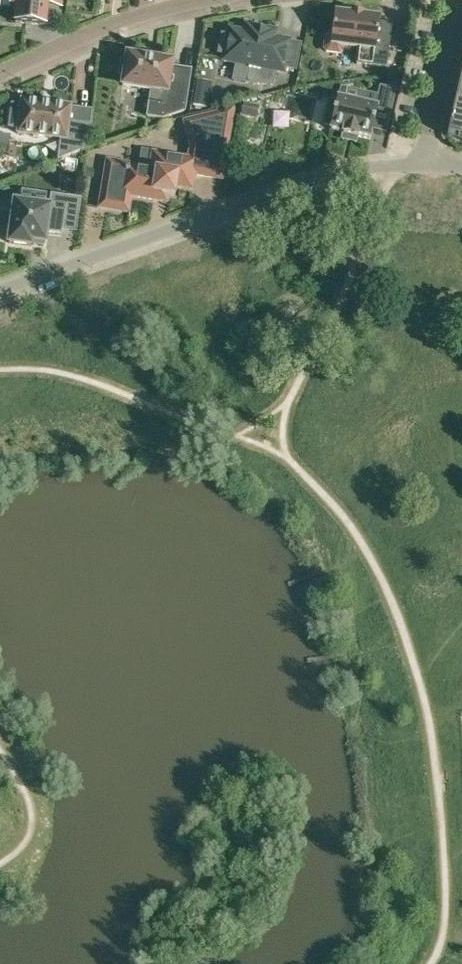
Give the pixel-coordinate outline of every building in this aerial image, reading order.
[(47,5),(60,7),(61,0),(11,0),(11,5),(17,6),(15,23),(45,26),(47,5)] [(356,64),(386,68),(392,24),(379,22),(379,19),(363,17),(363,15),(352,13),(351,15),(335,13),(333,34),(328,34),(325,36),(324,49),(326,52),(339,53),(342,51),(342,46),(358,48),(356,64)] [(248,66),(245,82),(255,84),(256,82),(272,85),(275,71),(284,73),(285,66),(295,68),(300,44),(290,42),(290,41),(275,38),(277,31),(245,25),(243,32),(229,29),(227,36),(222,35),(219,52),(224,53),(222,61),(248,66)] [(185,110),(188,87),(169,84),(172,62),(127,55),(126,61),(121,60),(119,75),(124,75),(122,86),(151,90),(147,116),(164,119),(164,113),(173,114),(185,110)] [(195,86),(193,106),(208,108),(211,88),(195,86)] [(364,104),(338,99),(337,102),(329,101),(323,124),(332,126),(331,130),(343,133),(343,134),(357,137),(357,136),(370,139),(376,113),(389,116),(395,90),(380,86),(378,95),(366,93),(364,104)] [(20,133),(61,139),(74,140),(72,153),(59,158),(58,160),(87,148),(90,124),(76,123),(76,127),(68,126),(70,108),(70,109),(71,106),(21,100),(21,102),(22,102),(21,106),(12,105),(9,127),(18,128),(18,131),(17,134),(19,134),(20,133)] [(455,101),(447,137),(461,140),(461,103),(455,101)] [(241,116),(256,119),(259,107),(243,104),(241,116)] [(168,195),(175,196),(176,187),(192,189),(194,174),(222,179),(234,108),(233,108),(184,121),(190,146),(190,147),(191,147),(189,159),(153,152),(150,169),(129,166),(129,164),(107,160),(99,207),(128,212),(131,196),(167,202),(168,195)] [(8,147),(9,135),(0,135),(0,146),(8,147)] [(10,231),(9,243),(31,246),(32,241),(45,243),(46,233),(61,235),(62,230),(63,223),(77,225),(78,215),(81,198),(67,196),(66,205),(49,203),(49,207),(44,206),(20,203),(14,202),(13,213),(0,211),(0,230),(10,231)]
